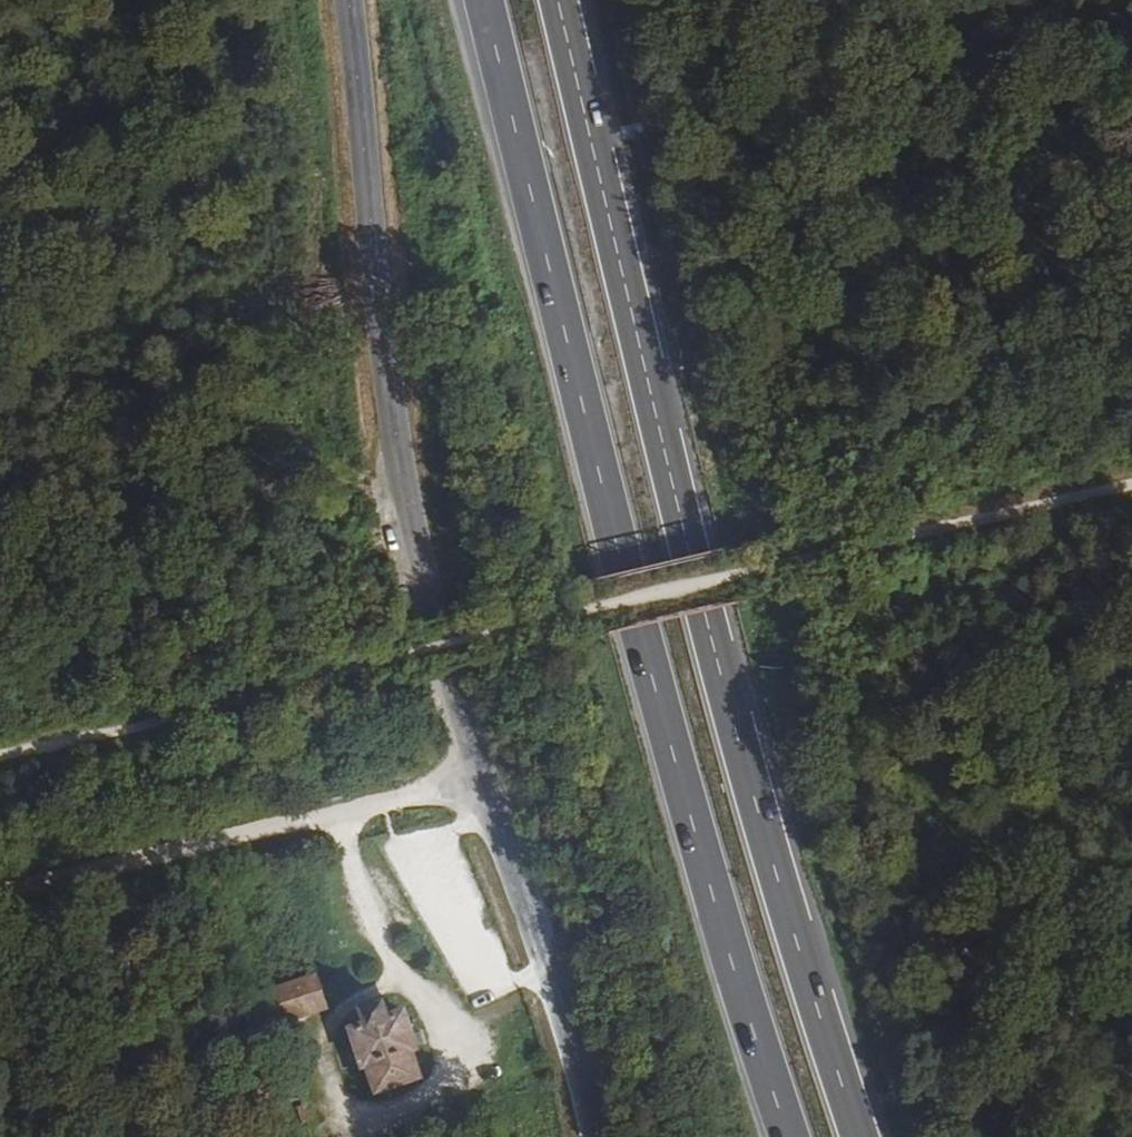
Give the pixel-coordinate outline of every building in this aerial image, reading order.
[(473,936),(463,905),(442,912),(438,898),(427,902),(460,1012),(518,994),(498,929),(473,936)] [(296,987),(249,1002),(262,1036),(333,1011),(311,950),(286,959),(296,987)] [(232,1008),(249,1002),(296,987),(286,959),(222,981),(232,1008)] [(409,1012),(391,1017),(385,1001),(363,1008),(368,1024),(356,1028),(366,1061),(372,1060),(382,1089),(422,1077),(413,1050),(420,1047),(409,1012)]
